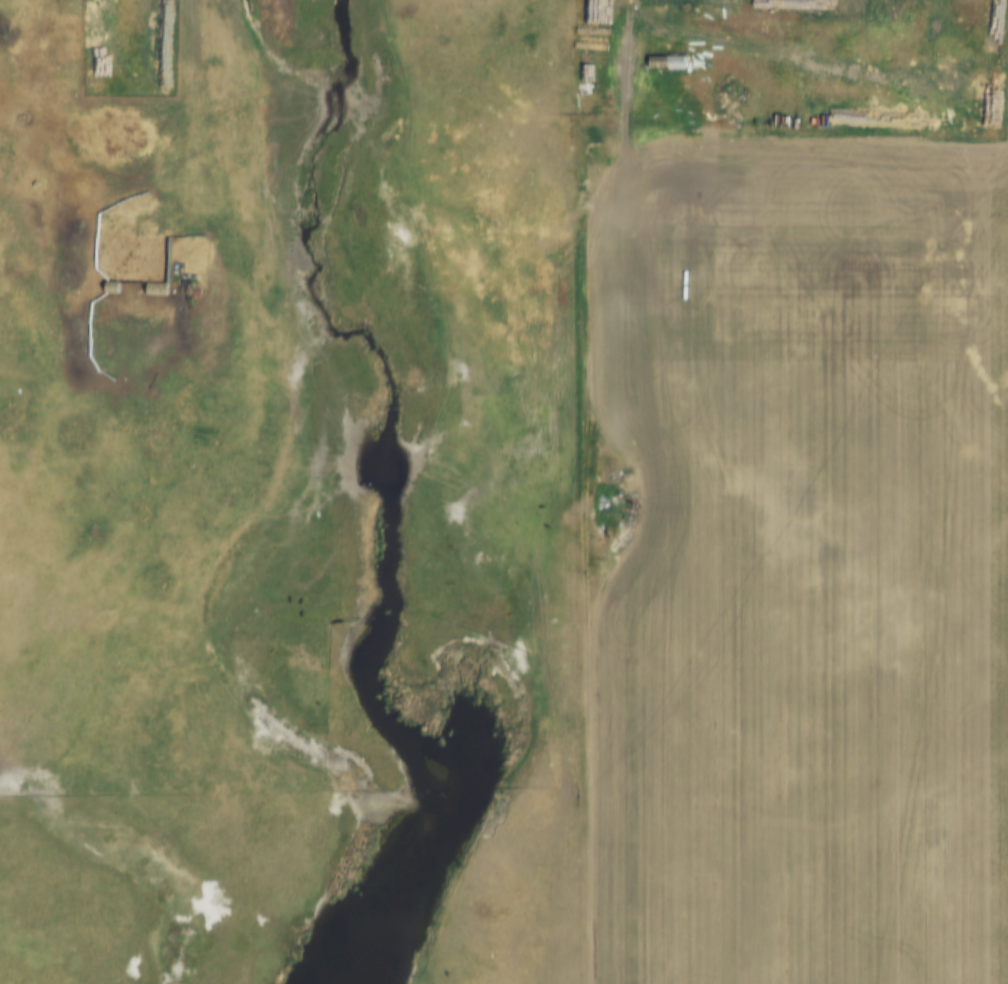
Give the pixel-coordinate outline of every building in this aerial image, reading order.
[(688,55),(667,55),(667,69),(688,69),(688,55)] [(641,73),(681,75),(682,60),(642,58),(641,73)] [(171,283),(106,280),(105,292),(171,295),(171,283)] [(138,300),(163,300),(163,288),(138,288),(138,300)]
